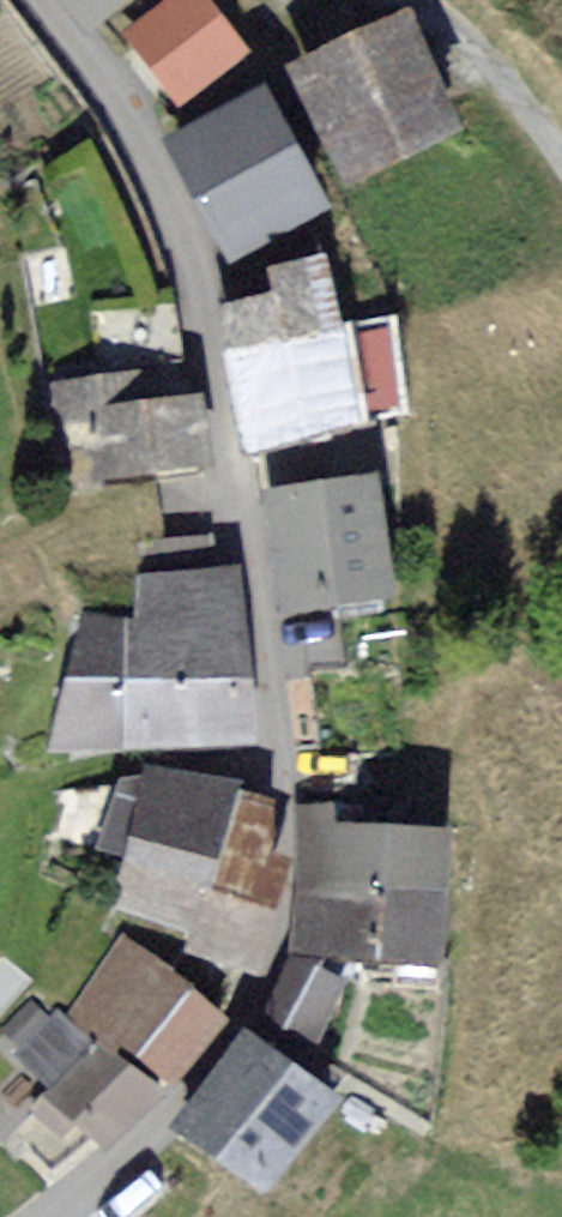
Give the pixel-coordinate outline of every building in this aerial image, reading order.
[(204,0),(170,0),(131,30),(182,98),(244,53),(204,0)] [(452,126),(401,15),(297,63),(349,174),(452,126)] [(322,207),(264,94),(171,142),(230,255),(322,207)] [(282,296),(226,307),(234,349),(339,328),(326,259),(277,269),(282,296)] [(410,388),(398,327),(341,338),(355,409),(397,401),(395,390),(410,388)] [(251,438),(357,417),(355,409),(341,338),(339,328),(234,349),(251,438)] [(139,405),(136,375),(55,385),(66,483),(201,467),(193,399),(139,405)] [(371,473),(270,490),(290,608),(391,591),(371,473)] [(148,544),(149,578),(210,575),(209,542),(148,544)] [(248,735),(242,574),(210,575),(149,578),(143,578),(144,618),(91,620),(59,742),(248,735)] [(156,763),(152,774),(129,857),(116,901),(203,925),(240,794),(242,787),(156,763)] [(103,850),(129,857),(152,774),(70,792),(57,837),(103,850)] [(270,909),(268,802),(240,794),(203,925),(197,948),(254,964),(270,909)] [(304,806),(300,882),(441,889),(444,829),(358,825),(359,808),(304,806)] [(297,946),(438,952),(441,889),(300,882),(297,946)] [(170,1078),(220,1016),(127,942),(70,1013),(114,1048),(122,1039),(170,1078)] [(336,981),(293,963),(267,1024),(310,1042),(336,981)] [(108,1141),(152,1093),(60,1011),(49,1023),(31,1007),(6,1034),(59,1082),(36,1108),(65,1134),(81,1117),(108,1141)] [(330,1096),(246,1038),(185,1125),(268,1183),(330,1096)]
